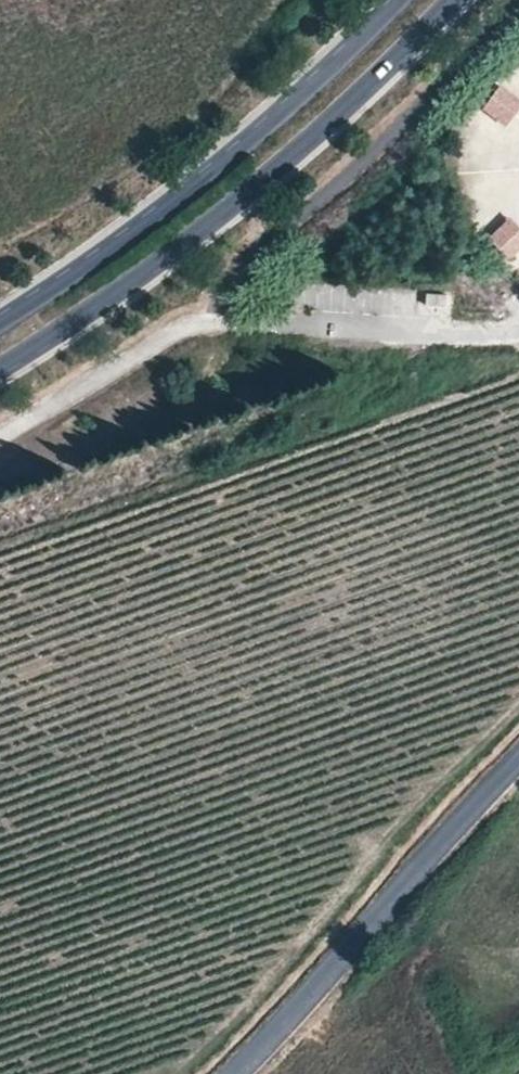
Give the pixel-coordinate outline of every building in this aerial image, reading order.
[(518,106),(518,101),(499,87),(484,110),(507,125),(518,106)] [(518,249),(518,229),(510,220),(490,239),(509,258),(518,249)]
